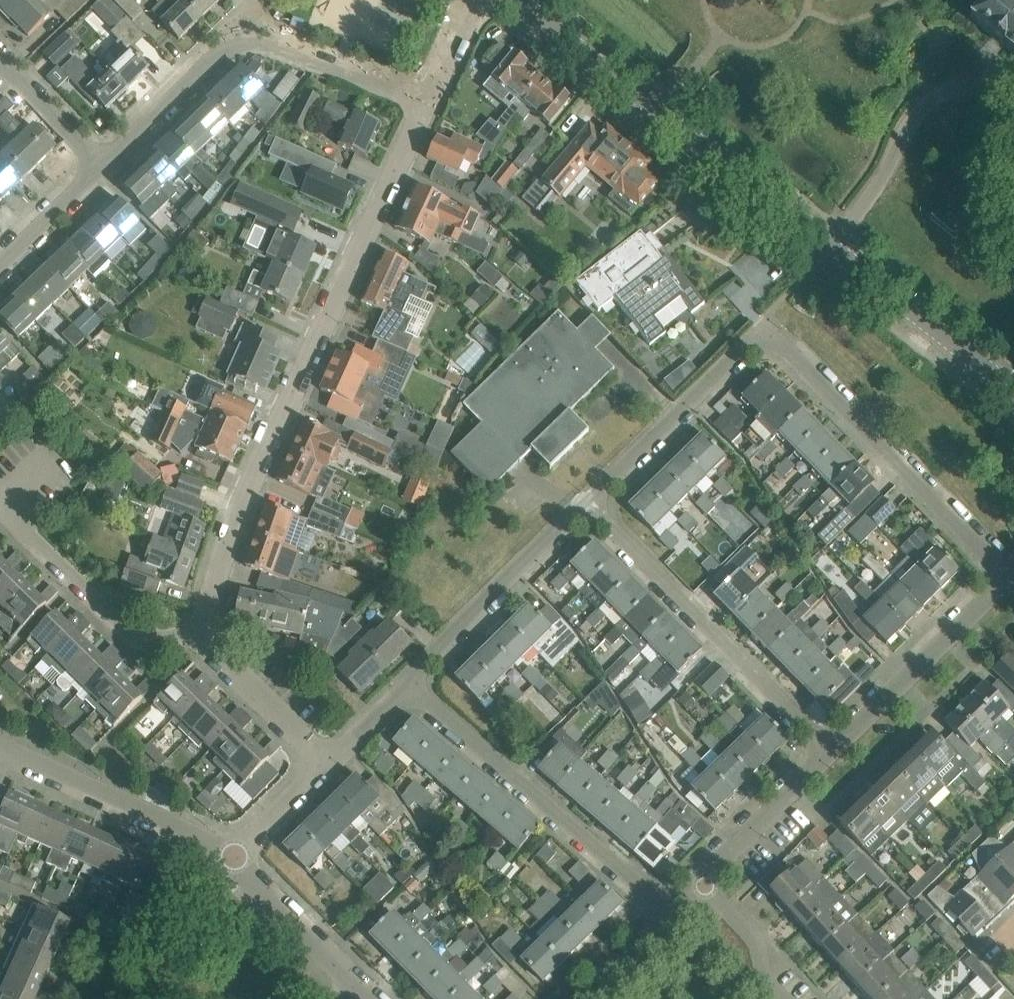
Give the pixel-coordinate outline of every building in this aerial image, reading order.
[(11,19),(31,0),(0,0),(0,7),(11,19)] [(61,0),(31,0),(11,19),(28,36),(57,9),(68,21),(90,0),(61,0)] [(113,31),(127,17),(111,0),(100,0),(92,8),(113,31)] [(133,20),(143,11),(132,0),(113,0),(133,20)] [(201,18),(184,0),(165,0),(153,12),(163,22),(162,23),(179,40),(201,18)] [(201,18),(220,0),(184,0),(201,18)] [(985,1),(970,20),(988,35),(1006,49),(1013,56),(1013,0),(984,0),(985,1)] [(73,26),(70,30),(82,43),(90,35),(77,22),(73,26)] [(56,66),(71,52),(78,46),(65,33),(59,40),(44,53),(56,66)] [(148,70),(139,61),(144,56),(124,35),(99,60),(109,71),(127,90),(148,70)] [(521,103),(541,78),(526,66),(513,54),(512,55),(500,45),(485,63),(497,73),(488,85),(502,96),(507,90),(517,98),(496,124),(491,120),(482,131),(498,144),(523,104),(521,103)] [(107,110),(127,90),(109,71),(99,81),(94,76),(93,77),(74,58),(61,71),(93,104),(98,100),(107,110)] [(224,85),(245,107),(252,101),(261,110),(255,117),(266,125),(269,121),(281,105),(271,97),(241,67),(224,85)] [(550,126),(557,116),(570,101),(558,91),(557,92),(541,78),(521,103),(523,104),(498,144),(496,146),(504,150),(523,120),(524,121),(532,111),(550,126)] [(207,101),(228,123),(245,107),(224,85),(207,101)] [(289,125),(304,133),(321,99),(306,91),(289,125)] [(5,97),(0,103),(0,120),(6,114),(23,131),(13,141),(37,166),(55,148),(5,97)] [(189,118),(211,140),(228,123),(207,101),(189,118)] [(347,126),(345,130),(338,145),(367,158),(381,125),(353,112),(353,113),(329,102),(323,115),(347,126)] [(211,159),(202,149),(211,140),(189,118),(172,134),(201,165),(203,167),(211,159)] [(544,216),(560,197),(587,164),(604,179),(628,149),(607,131),(602,137),(590,127),(577,142),(542,182),(539,179),(522,199),(537,212),(538,211),(544,216)] [(244,139),(251,145),(260,133),(253,128),(244,139)] [(542,129),(513,164),(521,170),(549,135),(542,129)] [(172,134),(155,151),(177,173),(184,181),(201,165),(172,134)] [(270,136),(265,145),(272,148),(276,139),(270,136)] [(483,149),(472,144),(453,136),(450,144),(436,138),(427,159),(459,173),(465,160),(485,169),(495,148),(485,143),(483,149)] [(244,139),(235,151),(242,156),(251,145),(244,139)] [(337,167),(276,139),(272,148),(268,156),(310,175),(302,193),(341,211),(352,188),(332,178),(337,167)] [(20,182),(37,166),(13,141),(4,149),(0,145),(0,162),(20,182)] [(630,216),(645,199),(657,183),(641,170),(646,164),(628,149),(604,179),(616,188),(608,198),(630,216)] [(178,192),(168,182),(177,173),(155,151),(138,168),(170,200),(178,192)] [(500,152),(487,170),(490,172),(481,185),(490,191),(499,178),(512,161),(500,152)] [(232,160),(217,180),(226,187),(241,168),(232,160)] [(20,182),(0,162),(0,196),(3,199),(20,182)] [(120,185),(134,199),(142,207),(152,197),(162,208),(170,200),(138,168),(120,185)] [(226,187),(217,180),(203,197),(208,202),(212,206),(226,187)] [(449,203),(432,195),(414,187),(405,207),(463,234),(468,224),(444,214),(449,203)] [(208,202),(203,197),(198,193),(180,212),(185,216),(185,217),(192,222),(208,202)] [(139,221),(131,213),(117,199),(100,216),(121,238),(139,221)] [(463,234),(405,207),(395,228),(430,244),(435,234),(444,237),(459,244),(463,234)] [(181,214),(175,221),(184,230),(190,223),(181,214)] [(104,255),(121,238),(100,216),(82,233),(104,255)] [(194,230),(174,257),(182,263),(194,247),(201,253),(209,241),(194,230)] [(275,264),(302,276),(314,249),(288,237),(287,237),(272,230),(266,243),(282,250),(275,264)] [(640,232),(624,244),(576,282),(599,310),(612,299),(649,346),(666,333),(654,317),(680,298),(691,313),(704,303),(692,287),(686,291),(673,275),(679,271),(668,256),(662,260),(657,254),(663,250),(651,234),(645,238),(640,232)] [(65,249),(87,271),(95,280),(112,263),(104,255),(82,233),(65,249)] [(154,271),(172,250),(156,236),(148,246),(157,254),(147,264),(154,271)] [(70,288),(87,271),(65,249),(48,266),(70,288)] [(372,338),(378,341),(407,354),(415,338),(406,334),(413,318),(403,314),(411,297),(421,301),(428,285),(404,274),(408,264),(383,252),(361,302),(378,309),(380,305),(386,308),(372,338)] [(508,283),(486,262),(477,272),(499,293),(508,283)] [(154,271),(147,264),(138,276),(145,282),(154,271)] [(263,292),(272,295),(290,303),(302,276),(275,264),(269,278),(254,271),(243,295),(226,288),(220,303),(237,311),(252,317),(263,292)] [(53,305),(70,288),(48,266),(31,282),(53,305)] [(31,282),(14,299),(35,321),(53,305),(31,282)] [(540,285),(530,296),(544,307),(553,297),(544,288),(540,285)] [(113,299),(120,306),(130,296),(124,288),(113,299)] [(208,298),(200,318),(227,330),(229,330),(237,311),(220,303),(208,298)] [(35,321),(14,299),(0,312),(0,320),(18,338),(35,321)] [(97,317),(106,327),(120,313),(111,303),(97,317)] [(463,405),(482,424),(451,454),(488,493),(531,451),(550,470),(589,432),(570,413),(614,370),(558,312),(463,405)] [(84,338),(95,328),(89,321),(79,331),(78,332),(84,338)] [(471,334),(497,359),(508,347),(500,339),(498,341),(480,324),(471,334)] [(78,332),(79,331),(73,325),(63,335),(75,347),(84,338),(78,332)] [(229,374),(247,382),(265,390),(280,355),(272,352),(277,341),(244,326),(239,337),(244,340),(229,374)] [(1,373),(21,354),(12,344),(9,347),(0,337),(0,372),(1,373)] [(401,369),(407,354),(378,341),(372,355),(355,347),(350,358),(338,353),(329,372),(360,386),(366,372),(377,377),(384,362),(401,369)] [(55,343),(37,359),(50,372),(67,356),(55,343)] [(43,378),(28,361),(18,371),(23,376),(13,386),(23,397),(43,378)] [(1,390),(9,382),(1,373),(0,372),(0,388),(1,390)] [(385,397),(360,386),(329,372),(321,391),(333,396),(328,407),(357,420),(372,427),(385,397)] [(672,395),(685,383),(676,372),(663,383),(672,395)] [(446,380),(460,387),(461,384),(465,386),(468,381),(449,373),(446,380)] [(738,392),(743,397),(761,416),(784,394),(766,376),(767,375),(766,374),(752,388),(748,384),(749,383),(748,382),(738,392)] [(53,406),(63,394),(54,386),(44,398),(53,406)] [(220,391),(211,410),(248,426),(256,407),(220,391)] [(171,394),(163,412),(182,420),(182,419),(203,428),(240,445),(248,426),(211,410),(206,420),(185,411),(190,402),(171,394)] [(784,394),(761,416),(742,434),(753,446),(743,455),(749,462),(759,453),(770,442),(779,434),(801,412),(784,394)] [(163,412),(147,404),(134,433),(169,449),(182,420),(163,412)] [(731,424),(741,413),(734,406),(714,425),(732,444),(741,434),(731,424)] [(801,412),(779,434),(796,451),(818,429),(801,412)] [(326,468),(333,453),(337,445),(383,468),(392,451),(391,450),(383,446),(344,428),(339,438),(306,423),(292,452),(326,468)] [(359,427),(356,433),(374,442),(377,435),(359,427)] [(195,447),(199,449),(196,456),(211,462),(214,456),(231,464),(240,445),(203,428),(195,447)] [(836,447),(818,429),(796,451),(813,469),(836,447)] [(399,434),(391,450),(392,451),(435,471),(442,454),(399,434)] [(684,454),(706,477),(725,459),(702,435),(701,436),(702,437),(684,454)] [(770,442),(759,453),(765,459),(777,448),(770,442)] [(854,465),(836,447),(813,469),(831,487),(854,465)] [(326,468),(292,452),(279,481),(313,497),(326,468)] [(137,453),(122,471),(147,493),(162,476),(137,453)] [(666,472),(688,495),(706,477),(684,454),(666,472)] [(788,459),(776,471),(783,479),(795,467),(788,459)] [(871,483),(854,465),(831,487),(821,498),(829,506),(839,495),(850,506),(874,483),(873,482),(871,483)] [(415,471),(402,501),(419,509),(432,479),(415,471)] [(648,489),(670,512),(688,495),(666,472),(648,489)] [(801,496),(819,480),(812,472),(794,488),(801,496)] [(198,498),(204,484),(182,476),(177,490),(198,498)] [(733,489),(722,478),(714,486),(725,498),(733,489)] [(77,503),(86,508),(98,487),(90,482),(77,503)] [(652,530),(666,516),(670,512),(648,489),(630,506),(629,506),(628,507),(652,530)] [(173,515),(164,541),(197,553),(206,527),(196,524),(203,504),(167,491),(160,509),(173,515)] [(715,507),(704,495),(696,504),(707,515),(715,507)] [(323,500),(317,498),(312,510),(345,525),(351,510),(324,498),(323,500)] [(895,509),(884,498),(866,515),(877,526),(895,509)] [(302,519),(286,513),(267,507),(257,537),(292,549),(292,548),(293,548),(294,547),(296,546),(297,545),(297,543),(298,542),(298,540),(298,538),(298,536),(297,534),(302,519)] [(846,509),(818,536),(827,546),(855,518),(846,509)] [(345,525),(312,510),(306,526),(352,543),(356,530),(345,526),(345,525)] [(697,524),(686,513),(678,521),(690,533),(691,532),(701,542),(707,536),(696,525),(697,524)] [(866,515),(848,533),(859,544),(877,526),(866,515)] [(900,549),(910,559),(918,567),(940,590),(957,572),(959,574),(960,573),(937,550),(939,548),(921,529),(900,549)] [(678,542),(668,531),(660,539),(670,550),(678,542)] [(184,588),(197,553),(164,541),(154,537),(146,561),(130,556),(124,572),(117,569),(118,567),(116,567),(111,579),(120,583),(120,584),(155,597),(162,580),(184,588)] [(292,549),(257,537),(246,567),(285,581),(281,592),(302,599),(343,612),(355,616),(362,605),(289,581),(299,551),(292,549)] [(580,574),(589,584),(612,562),(595,544),(596,543),(595,542),(551,585),(558,592),(569,581),(570,583),(580,574)] [(902,566),(910,559),(900,549),(898,547),(891,554),(902,566)] [(716,597),(733,615),(756,593),(739,574),(754,560),(745,550),(716,578),(724,587),(714,597),(715,598),(716,597)] [(24,558),(17,552),(5,564),(0,559),(0,582),(24,558)] [(872,593),(904,625),(922,607),(900,585),(869,554),(862,561),(884,582),(872,593)] [(711,557),(702,565),(710,575),(719,566),(711,557)] [(0,616),(29,587),(19,577),(30,565),(24,558),(0,582),(0,616)] [(598,592),(607,602),(630,580),(612,562),(589,584),(581,592),(579,590),(568,602),(577,609),(587,599),(589,601),(598,592)] [(918,567),(900,585),(922,607),(940,590),(918,567)] [(647,598),(630,580),(607,602),(625,620),(647,598)] [(787,582),(774,595),(783,604),(796,591),(787,582)] [(863,621),(872,630),(886,645),(887,644),(886,642),(904,625),(872,593),(862,582),(854,590),(875,610),(863,621)] [(51,585),(39,597),(29,587),(0,616),(0,617),(0,627),(12,639),(58,593),(51,585)] [(834,587),(828,591),(852,625),(862,615),(844,590),(841,593),(834,587)] [(406,606),(387,588),(376,600),(394,618),(406,606)] [(323,663),(329,645),(343,612),(302,599),(274,593),(273,598),(240,591),(235,615),(247,618),(246,623),(301,635),(297,655),(323,663)] [(774,611),(756,593),(733,615),(750,633),(774,611)] [(665,616),(647,598),(625,620),(605,639),(605,640),(591,654),(598,661),(623,636),(633,646),(665,616)] [(774,611),(750,633),(768,652),(800,620),(811,608),(804,601),(794,612),(793,611),(784,621),(774,611)] [(570,629),(566,624),(552,610),(542,620),(528,605),(527,606),(528,608),(510,625),(533,647),(552,667),(579,641),(570,629)] [(566,607),(561,613),(570,621),(575,615),(566,607)] [(598,609),(586,621),(587,621),(580,629),(586,634),(593,627),(595,629),(606,617),(598,609)] [(42,647),(49,654),(85,618),(78,612),(66,624),(55,613),(27,642),(37,652),(42,647)] [(630,665),(650,645),(660,656),(683,634),(665,616),(633,646),(622,657),(630,665)] [(80,637),(91,625),(85,618),(49,654),(43,661),(50,668),(51,666),(61,676),(90,647),(80,637)] [(812,630),(800,620),(768,652),(786,669),(819,639),(830,627),(822,619),(812,630)] [(352,620),(344,627),(354,637),(362,629),(352,620)] [(410,644),(396,630),(389,623),(376,637),(373,634),(362,646),(384,668),(398,654),(399,655),(410,644)] [(492,643),(515,665),(533,647),(510,625),(492,643)] [(354,637),(344,627),(336,635),(346,645),(354,637)] [(700,651),(683,634),(660,656),(679,674),(702,651),(701,650),(700,651)] [(857,656),(846,667),(853,674),(872,655),(855,637),(847,645),(847,646),(857,656)] [(847,646),(847,645),(840,638),(828,649),(835,657),(847,646)] [(804,687),(827,665),(819,657),(828,648),(819,639),(786,669),(804,687)] [(474,660),(497,683),(515,665),(492,643),(474,660)] [(90,647),(61,676),(57,681),(57,686),(62,691),(68,691),(72,687),(79,693),(84,688),(119,652),(112,645),(100,657),(90,647)] [(370,682),(384,668),(362,646),(351,657),(353,659),(339,672),(360,693),(371,683),(370,682)] [(86,700),(96,710),(124,681),(114,671),(126,659),(119,652),(84,688),(91,695),(86,700)] [(1007,655),(993,670),(1013,690),(1013,662),(1007,655)] [(478,701),(492,687),(497,683),(474,660),(457,678),(456,677),(455,677),(478,701)] [(8,661),(2,668),(10,675),(16,669),(8,661)] [(729,677),(715,663),(695,682),(709,697),(729,677)] [(845,684),(831,669),(827,665),(804,687),(821,705),(820,706),(821,707),(845,684)] [(541,678),(530,666),(522,674),(533,686),(541,678)] [(169,709),(176,716),(211,680),(204,673),(192,685),(182,675),(153,704),(164,714),(169,709)] [(154,686),(146,679),(135,691),(124,681),(96,710),(106,720),(111,715),(119,722),(154,686)] [(178,728),(188,738),(217,709),(206,699),(218,687),(211,680),(176,716),(183,723),(178,728)] [(604,682),(583,702),(594,711),(599,705),(610,691),(604,682)] [(632,683),(619,696),(632,716),(638,725),(653,716),(632,683)] [(1002,685),(994,693),(984,683),(964,703),(1006,745),(1013,753),(1013,731),(1001,717),(1009,709),(1012,712),(1013,711),(1013,697),(1002,685)] [(513,684),(505,692),(516,703),(524,695),(513,684)] [(548,685),(541,692),(552,703),(559,696),(548,685)] [(494,702),(487,710),(498,721),(506,713),(494,702)] [(1006,745),(964,703),(944,722),(954,732),(946,740),(959,754),(972,769),(981,760),(970,748),(978,740),(995,757),(1006,745)] [(227,719),(217,709),(188,738),(199,748),(204,743),(211,749),(246,713),(239,707),(227,719)] [(213,762),(223,771),(251,742),(241,732),(253,720),(246,713),(211,749),(218,756),(213,762)] [(728,754),(750,776),(768,758),(746,736),(726,713),(717,721),(738,744),(728,754)] [(765,718),(746,736),(768,758),(786,741),(787,742),(788,741),(765,718)] [(415,761),(435,739),(413,720),(394,743),(415,761)] [(79,728),(71,735),(89,753),(97,744),(80,727),(79,728)] [(539,753),(547,760),(537,771),(538,772),(539,770),(558,787),(579,763),(587,753),(561,731),(538,753),(539,754),(539,753)] [(700,739),(713,753),(722,745),(709,731),(700,739)] [(959,754),(946,740),(941,745),(931,735),(912,754),(945,787),(946,788),(961,774),(977,791),(986,783),(972,769),(959,754)] [(455,756),(435,739),(415,761),(435,779),(455,756)] [(246,783),(281,747),(273,740),(262,752),(251,742),(223,771),(233,781),(238,776),(246,783)] [(702,760),(691,748),(681,756),(693,768),(702,760)] [(610,749),(598,763),(608,771),(620,757),(610,749)] [(710,771),(732,793),(750,776),(728,754),(710,771)] [(945,787),(912,754),(894,771),(927,804),(945,787)] [(396,764),(383,755),(376,766),(388,775),(396,764)] [(435,779),(456,797),(476,774),(455,756),(435,779)] [(598,779),(579,763),(558,787),(577,803),(598,779)] [(629,766),(617,779),(625,786),(637,772),(630,767),(629,766)] [(628,806),(617,796),(596,820),(616,836),(647,801),(666,779),(660,770),(648,782),(636,795),(628,806)] [(692,789),(701,799),(715,813),(716,812),(715,811),(732,793),(710,771),(692,789)] [(909,822),(927,804),(894,771),(876,789),(908,821),(908,820),(909,822)] [(496,792),(476,774),(456,797),(476,814),(496,792)] [(392,794),(388,790),(374,776),(365,785),(356,775),(355,776),(356,777),(338,795),(369,825),(380,837),(381,836),(387,842),(392,837),(386,831),(387,830),(376,818),(386,808),(393,815),(402,807),(392,794)] [(577,803),(596,820),(617,796),(598,779),(577,803)] [(410,808),(426,790),(415,781),(402,796),(410,808)] [(206,789),(198,798),(196,799),(207,810),(217,800),(206,789)] [(858,806),(881,830),(891,820),(899,828),(908,821),(876,789),(858,806)] [(426,790),(410,808),(413,814),(420,806),(427,811),(437,800),(426,790)] [(476,814),(497,832),(517,809),(496,792),(476,814)] [(19,798),(9,794),(4,806),(3,806),(0,814),(0,852),(9,856),(15,842),(32,804),(34,799),(33,798),(33,799),(21,794),(19,798)] [(358,836),(369,825),(338,795),(320,812),(342,835),(350,843),(350,844),(362,855),(363,853),(368,858),(373,852),(369,848),(369,847),(358,836)] [(655,813),(663,820),(676,806),(668,798),(655,813)] [(649,803),(647,801),(616,836),(635,853),(655,829),(639,815),(649,803)] [(675,846),(667,839),(675,830),(683,837),(699,817),(681,801),(676,806),(663,820),(655,829),(635,853),(653,869),(652,870),(653,871),(675,846)] [(28,839),(40,845),(54,814),(32,804),(15,842),(25,846),(28,839)] [(881,830),(858,806),(840,824),(871,856),(890,838),(881,830)] [(538,828),(517,809),(497,832),(518,850),(538,828)] [(320,812),(302,830),(324,852),(342,835),(320,812)] [(56,868),(76,824),(54,814),(40,845),(52,850),(46,864),(56,868)] [(467,826),(455,816),(445,828),(456,837),(467,826)] [(98,834),(76,824),(56,868),(66,873),(72,859),(84,865),(98,834)] [(467,826),(456,837),(467,847),(477,835),(467,826)] [(961,839),(969,847),(983,834),(975,826),(961,839)] [(306,871),(324,852),(302,830),(285,847),(283,846),(282,847),(306,871)] [(855,850),(838,831),(828,840),(846,859),(855,850)] [(120,844),(98,834),(84,865),(96,870),(93,877),(103,881),(120,844)] [(1007,846),(989,836),(980,845),(1013,881),(1013,839),(1007,846)] [(969,847),(961,839),(948,853),(956,860),(969,847)] [(128,884),(142,854),(120,844),(103,881),(113,885),(116,879),(128,884)] [(969,883),(1000,916),(1013,903),(1012,900),(1013,897),(1013,881),(980,845),(971,854),(981,872),(969,883)] [(498,873),(508,862),(497,852),(488,863),(498,873)] [(333,861),(344,873),(346,872),(349,875),(355,869),(351,865),(351,864),(341,853),(333,861)] [(874,867),(861,853),(853,861),(866,874),(874,867)] [(164,864),(142,854),(128,884),(140,890),(137,896),(148,901),(164,864)] [(420,882),(437,867),(430,859),(415,872),(416,873),(414,875),(420,882)] [(788,912),(824,879),(806,860),(795,871),(771,892),(778,900),(776,902),(776,906),(782,912),(786,913),(788,911),(788,912)] [(568,872),(579,883),(590,872),(579,861),(568,872)] [(925,875),(933,882),(946,869),(939,861),(925,875)] [(874,867),(866,874),(878,887),(886,880),(874,867)] [(326,889),(333,882),(323,871),(315,879),(326,889)] [(9,884),(20,889),(25,878),(14,873),(9,884)] [(933,882),(925,875),(907,892),(915,900),(933,882)] [(20,889),(31,894),(36,883),(25,878),(20,889)] [(410,893),(419,885),(414,878),(404,887),(410,893)] [(824,879),(788,912),(805,930),(829,908),(841,897),(824,879)] [(986,930),(1000,916),(969,883),(954,898),(936,887),(927,897),(943,914),(947,911),(972,937),(983,927),(986,930)] [(600,884),(580,903),(601,925),(621,905),(600,884)] [(909,903),(896,889),(888,897),(902,911),(909,903)] [(12,896),(0,890),(0,904),(7,907),(12,896)] [(540,900),(550,911),(560,901),(550,891),(540,900)] [(53,904),(64,909),(69,898),(58,893),(53,904)] [(841,897),(829,908),(805,930),(822,949),(858,916),(841,897)] [(69,898),(64,909),(75,914),(80,903),(69,898)] [(550,911),(540,900),(529,910),(539,921),(550,911)] [(923,901),(915,908),(927,922),(935,914),(923,901)] [(371,936),(388,953),(431,912),(432,911),(423,903),(412,915),(410,912),(401,921),(392,913),(369,936),(370,937),(371,936)] [(582,943),(601,925),(580,903),(561,922),(582,943)] [(33,905),(23,928),(60,945),(70,922),(33,905)] [(97,924),(108,929),(113,917),(102,912),(97,924)] [(433,915),(431,912),(388,953),(406,971),(428,949),(449,929),(441,921),(431,931),(425,924),(433,915)] [(875,934),(858,916),(822,949),(839,967),(877,933),(877,932),(875,934)] [(108,929),(119,934),(124,922),(113,917),(108,929)] [(943,939),(944,940),(952,932),(939,919),(931,926),(943,939)] [(562,962),(582,943),(561,922),(542,941),(562,962)] [(50,967),(60,945),(23,928),(13,950),(50,967)] [(511,929),(500,939),(511,949),(521,939),(511,929)] [(964,947),(952,932),(944,940),(956,954),(964,947)] [(877,933),(839,967),(856,986),(892,953),(894,951),(877,933)] [(439,960),(428,949),(406,971),(424,989),(446,967),(467,947),(459,940),(439,960)] [(522,960),(529,968),(543,982),(562,962),(542,941),(522,960)] [(50,967),(13,950),(3,972),(40,989),(50,967)] [(856,986),(868,998),(879,998),(909,972),(892,953),(856,986)] [(978,977),(985,970),(973,956),(965,963),(978,977)] [(456,977),(446,967),(424,989),(433,998),(450,998),(464,985),(485,965),(477,957),(456,977)] [(978,977),(994,996),(1002,988),(985,970),(978,977)] [(40,989),(3,972),(0,979),(0,997),(4,998),(35,998),(40,989)] [(879,998),(916,998),(926,990),(909,972),(879,998)] [(507,998),(518,998),(527,991),(511,974),(502,983),(503,984),(513,994),(507,998)] [(503,984),(502,983),(495,976),(483,987),(491,995),(503,984)] [(450,998),(478,998),(464,985),(450,998)] [(997,998),(1012,998),(1002,988),(994,996),(997,998)] [(916,998),(934,998),(926,990),(916,998)]
